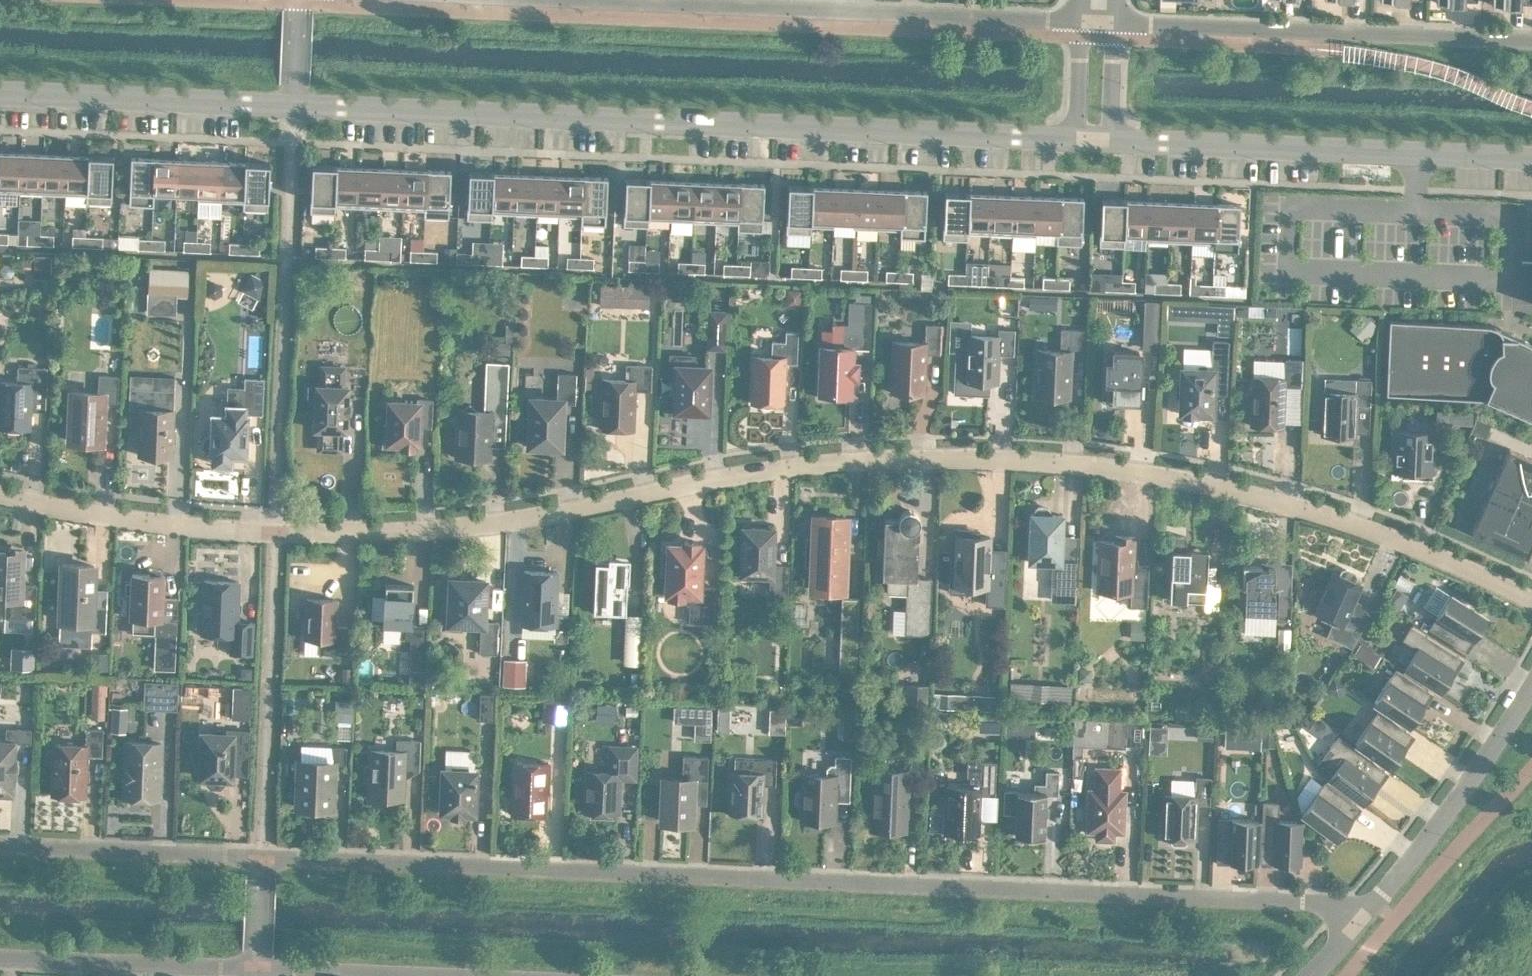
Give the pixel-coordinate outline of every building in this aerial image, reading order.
[(19,193),(21,152),(0,151),(0,192),(19,193)] [(19,193),(42,194),(44,153),(21,152),(19,193)] [(42,194),(65,195),(67,154),(44,153),(42,194)] [(65,195),(87,196),(88,196),(89,155),(67,154),(65,195)] [(88,196),(87,196),(86,203),(111,204),(113,156),(89,155),(88,196)] [(154,206),(154,194),(153,194),(155,158),(131,157),(129,205),(154,206)] [(154,194),(176,195),(178,159),(155,158),(153,194),(154,194)] [(176,195),(198,196),(199,196),(200,160),(178,159),(176,195)] [(198,201),(222,202),(223,161),(200,160),(199,196),(198,196),(198,201)] [(222,202),(243,203),(244,203),(246,162),(223,161),(222,202)] [(244,203),(243,203),(243,210),(268,211),(270,163),(246,162),(244,203)] [(335,214),(335,206),(334,206),(336,166),(312,165),(310,213),(335,214)] [(335,206),(357,207),(359,167),(336,166),(334,206),(335,206)] [(357,207),(380,208),(382,168),(359,167),(357,207)] [(380,208),(403,209),(404,169),(382,168),(380,208)] [(403,209),(424,210),(425,210),(427,170),(404,169),(403,209)] [(425,210),(424,210),(424,217),(449,218),(451,171),(427,170),(425,210)] [(492,220),(492,213),(491,213),(493,173),(469,172),(467,219),(492,220)] [(492,213),(514,214),(515,174),(493,173),(491,213),(492,213)] [(514,214),(536,215),(538,175),(515,174),(514,214)] [(536,215),(559,216),(561,176),(538,175),(536,215)] [(559,216),(581,217),(582,217),(584,176),(561,176),(559,216)] [(582,217),(581,217),(581,224),(605,225),(608,177),(584,176),(582,217)] [(648,227),(648,220),(649,179),(626,178),(624,226),(648,227)] [(648,220),(670,221),(672,180),(649,179),(648,220)] [(670,221),(693,222),(695,181),(672,180),(670,221)] [(693,222),(716,223),(718,182),(695,181),(693,222)] [(716,223),(738,224),(739,224),(740,183),(718,182),(716,223)] [(739,224),(738,224),(738,231),(762,232),(764,184),(740,183),(739,224)] [(811,234),(811,227),(810,227),(812,186),(788,185),(786,233),(811,234)] [(834,228),(834,223),(833,223),(835,187),(812,186),(810,227),(811,227),(834,228)] [(834,223),(855,224),(856,224),(858,188),(835,187),(833,223),(834,223)] [(855,229),(879,230),(880,189),(858,188),(856,224),(855,224),(855,229)] [(879,230),(900,231),(901,231),(903,190),(880,189),(879,230)] [(901,231),(900,231),(900,238),(925,239),(927,191),(903,190),(901,231)] [(967,241),(968,233),(967,233),(969,193),(945,192),(943,240),(967,241)] [(968,233),(990,234),(991,194),(969,193),(967,233),(968,233)] [(990,234),(1012,235),(1014,195),(991,194),(990,234)] [(1036,236),(1036,232),(1035,232),(1037,196),(1014,195),(1012,235),(1036,236)] [(1035,232),(1036,232),(1057,233),(1058,233),(1060,197),(1037,196),(1035,232)] [(1058,233),(1057,233),(1057,245),(1081,246),(1083,198),(1060,197),(1058,233)] [(1124,247),(1125,235),(1124,235),(1125,200),(1102,199),(1100,246),(1124,247)] [(1124,235),(1125,235),(1146,236),(1147,236),(1148,201),(1125,200),(1124,235)] [(1145,241),(1169,242),(1171,202),(1148,201),(1147,236),(1146,236),(1145,241)] [(1169,242),(1192,243),(1194,203),(1171,202),(1169,242)] [(1192,243),(1214,244),(1215,244),(1216,204),(1194,203),(1192,243)] [(1215,244),(1214,244),(1213,251),(1238,252),(1240,205),(1216,204),(1215,244)] [(8,244),(8,233),(0,233),(0,243),(8,244)] [(27,244),(40,245),(40,235),(27,234),(27,244)] [(40,235),(40,245),(53,246),(54,235),(40,235)] [(72,246),(85,247),(86,237),(73,236),(72,246)] [(86,237),(85,247),(103,248),(103,237),(86,237)] [(138,249),(151,250),(152,239),(138,239),(138,249)] [(152,239),(151,250),(165,250),(165,240),(152,239)] [(183,251),(197,252),(197,241),(184,241),(183,251)] [(197,241),(197,252),(210,252),(211,242),(197,241)] [(229,253),(242,254),(243,243),(229,243),(229,253)] [(243,243),(242,254),(259,254),(260,244),(243,243)] [(315,257),(332,258),(333,247),(316,246),(315,257)] [(333,247),(332,258),(346,258),(346,248),(333,247)] [(444,247),(443,262),(455,263),(456,248),(444,247)] [(364,259),(378,260),(378,249),(365,249),(364,259)] [(378,249),(378,260),(391,260),(392,250),(378,249)] [(410,261),(423,262),(424,251),(410,251),(410,261)] [(424,251),(423,262),(437,262),(437,252),(424,251)] [(457,253),(456,263),(472,264),(472,253),(457,253)] [(472,264),(489,264),(489,254),(472,253),(472,264)] [(489,254),(489,264),(502,265),(503,255),(489,254)] [(22,255),(22,266),(31,266),(32,256),(22,255)] [(34,255),(33,278),(50,278),(51,256),(34,255)] [(521,266),(534,266),(535,256),(521,255),(521,266)] [(535,256),(534,266),(548,267),(548,256),(535,256)] [(567,268),(580,268),(580,258),(567,257),(567,268)] [(580,258),(580,268),(593,269),(594,259),(580,258)] [(632,271),(645,271),(646,261),(632,260),(632,271)] [(646,261),(645,271),(659,272),(659,261),(646,261)] [(678,272),(691,273),(691,263),(678,262),(678,272)] [(691,263),(691,273),(704,274),(705,263),(691,263)] [(723,274),(737,275),(737,264),(724,264),(723,274)] [(737,264),(737,275),(750,276),(750,265),(737,264)] [(791,277),(808,278),(808,267),(791,267),(791,277)] [(808,267),(808,278),(821,279),(822,268),(808,267)] [(148,293),(176,294),(177,270),(149,269),(148,293)] [(258,269),(255,275),(264,280),(267,274),(258,269)] [(840,279),(854,280),(854,269),(841,269),(840,279)] [(854,269),(854,280),(867,281),(867,270),(854,269)] [(886,281),(899,282),(900,272),(886,271),(886,281)] [(900,272),(899,282),(912,283),(913,272),(900,272)] [(251,273),(244,285),(247,292),(255,296),(262,294),(268,282),(264,280),(255,275),(251,273)] [(951,284),(965,285),(965,274),(952,274),(951,284)] [(965,274),(965,285),(978,285),(979,275),(965,274)] [(997,286),(1010,287),(1011,276),(997,276),(997,286)] [(1011,276),(1010,287),(1024,287),(1024,277),(1011,276)] [(1042,288),(1056,289),(1056,278),(1043,278),(1042,288)] [(1056,278),(1056,289),(1069,289),(1070,279),(1056,278)] [(1104,291),(1121,292),(1122,281),(1105,280),(1104,291)] [(1122,281),(1121,292),(1135,292),(1135,282),(1122,281)] [(1153,293),(1167,294),(1167,283),(1154,282),(1153,293)] [(1167,283),(1167,294),(1180,294),(1181,284),(1167,283)] [(1199,295),(1212,296),(1213,285),(1199,284),(1199,295)] [(621,285),(620,307),(649,307),(649,286),(621,285)] [(1213,285),(1212,296),(1226,296),(1226,286),(1213,285)] [(801,290),(785,290),(785,306),(801,305),(801,290)] [(854,348),(866,349),(868,296),(850,296),(849,324),(842,324),(841,347),(820,346),(818,394),(824,394),(823,399),(845,400),(845,395),(851,395),(851,378),(857,378),(857,362),(852,362),(853,347),(855,347),(854,348)] [(1029,296),(1029,309),(1041,309),(1041,297),(1029,296)] [(1145,330),(1159,331),(1160,303),(1146,302),(1145,330)] [(1178,304),(1178,319),(1189,320),(1190,305),(1178,304)] [(1236,305),(1236,316),(1249,316),(1250,305),(1236,305)] [(1263,305),(1263,316),(1276,317),(1276,306),(1263,305)] [(709,348),(724,348),(725,312),(710,312),(709,348)] [(1356,323),(1367,333),(1375,325),(1365,315),(1356,323)] [(1489,325),(1486,325),(1389,321),(1386,394),(1482,399),(1484,399),(1486,399),(1531,420),(1531,344),(1524,340),(1522,340),(1521,339),(1519,339),(1516,338),(1502,337),(1502,335),(1501,334),(1501,332),(1500,330),(1498,328),(1496,327),(1494,326),(1491,325),(1489,325)] [(890,392),(924,394),(926,354),(939,354),(941,325),(926,325),(925,343),(893,342),(890,392)] [(998,329),(998,336),(966,335),(966,351),(956,350),(954,393),(988,395),(989,383),(998,383),(999,354),(1013,355),(1014,330),(998,329)] [(1036,396),(1068,398),(1070,358),(1085,358),(1086,330),(1061,329),(1060,350),(1038,349),(1036,396)] [(753,357),(752,402),(758,402),(758,405),(767,407),(776,405),(776,403),(783,403),(785,364),(797,364),(798,332),(786,332),(785,342),(772,341),(771,357),(753,357)] [(1181,412),(1184,412),(1184,415),(1195,416),(1195,412),(1211,413),(1213,373),(1227,373),(1229,341),(1213,341),(1212,365),(1200,365),(1198,367),(1198,370),(1183,369),(1182,383),(1179,382),(1177,384),(1176,396),(1178,398),(1181,398),(1181,412)] [(1106,402),(1125,403),(1125,399),(1135,400),(1137,400),(1139,352),(1114,351),(1113,363),(1107,363),(1106,402)] [(707,411),(709,367),(693,367),(694,356),(670,355),(669,379),(676,379),(675,394),(668,394),(668,413),(687,414),(688,411),(707,411)] [(1251,411),(1251,425),(1283,427),(1284,387),(1300,387),(1302,359),(1285,359),(1284,378),(1253,377),(1252,394),(1248,394),(1245,396),(1245,408),(1247,411),(1251,411)] [(491,418),(506,419),(509,363),(486,362),(484,411),(476,411),(470,404),(463,410),(459,410),(458,414),(451,421),(458,428),(457,457),(461,457),(464,460),(471,461),(474,458),(489,458),(491,418)] [(600,429),(633,430),(635,390),(651,391),(652,366),(626,365),(625,380),(602,379),(600,429)] [(46,391),(47,367),(18,366),(17,382),(0,381),(0,428),(30,429),(32,391),(46,391)] [(348,387),(343,387),(344,368),(322,367),(321,386),(316,386),(315,429),(346,430),(348,387)] [(528,446),(561,448),(563,403),(575,404),(576,373),(558,373),(557,399),(530,398),(530,417),(524,417),(522,443),(528,443),(528,446)] [(71,392),(69,440),(101,442),(103,402),(117,402),(119,377),(99,376),(98,394),(71,392)] [(211,453),(213,454),(213,463),(230,464),(231,454),(245,455),(246,417),(244,417),(244,414),(262,415),(264,379),(244,378),(243,406),(227,406),(227,416),(213,415),(212,437),(208,438),(205,442),(205,446),(207,449),(211,451),(211,453)] [(1356,405),(1370,405),(1371,380),(1356,380),(1355,393),(1323,391),(1321,435),(1355,437),(1356,405)] [(303,385),(303,399),(312,399),(312,385),(303,385)] [(141,410),(139,455),(171,456),(174,390),(129,388),(129,409),(141,410)] [(417,443),(418,426),(431,426),(432,400),(418,399),(417,403),(390,402),(389,425),(383,424),(382,447),(395,448),(395,442),(402,443),(401,448),(414,449),(414,443),(417,443)] [(1437,409),(1436,422),(1473,425),(1474,412),(1437,409)] [(1308,418),(1307,430),(1316,430),(1316,419),(1308,418)] [(1391,472),(1398,472),(1398,467),(1434,468),(1435,432),(1393,430),(1391,472)] [(1526,557),(1531,544),(1531,524),(1529,523),(1531,516),(1531,459),(1508,448),(1471,532),(1526,557)] [(1051,586),(1076,587),(1077,562),(1061,562),(1063,515),(1050,514),(1049,510),(1046,507),(1042,506),(1038,507),(1035,510),(1034,514),(1031,514),(1029,562),(1052,563),(1051,586)] [(899,520),(884,519),(884,540),(878,539),(877,555),(883,555),(882,578),(887,578),(886,593),(906,594),(905,611),(913,611),(912,634),(929,635),(932,579),(916,578),(918,541),(914,541),(914,528),(916,527),(917,525),(918,524),(918,522),(919,521),(918,520),(918,517),(918,516),(917,515),(915,513),(914,512),(913,511),(912,511),(910,510),(908,510),(907,511),(904,511),(902,513),(901,514),(900,515),(900,516),(899,518),(899,519),(899,520)] [(811,589),(843,590),(846,518),(814,517),(813,538),(807,538),(807,537),(806,537),(804,567),(805,567),(806,566),(812,566),(811,589)] [(735,536),(734,553),(741,554),(740,575),(771,576),(770,598),(786,598),(787,567),(773,566),(774,528),(742,527),(741,536),(735,536)] [(952,529),(950,561),(955,561),(954,573),(950,573),(949,592),(969,593),(969,587),(986,587),(986,605),(1003,605),(1005,562),(989,561),(990,537),(970,536),(971,530),(952,529)] [(1099,541),(1097,591),(1131,593),(1130,606),(1147,607),(1148,565),(1133,564),(1134,537),(1115,536),(1115,542),(1099,541)] [(1207,556),(1185,555),(1186,537),(1172,536),(1169,600),(1205,602),(1205,610),(1219,610),(1220,582),(1206,582),(1207,556)] [(669,545),(669,551),(664,551),(663,573),(668,574),(667,593),(670,593),(670,597),(683,598),(683,594),(690,594),(688,622),(714,623),(715,587),(699,587),(701,547),(697,546),(697,542),(684,541),(684,546),(669,545)] [(21,584),(22,552),(0,551),(0,597),(6,597),(6,612),(19,612),(19,617),(34,617),(36,585),(21,584)] [(628,582),(629,564),(595,562),(593,612),(625,613),(627,582),(628,582)] [(90,632),(105,632),(107,606),(93,606),(94,566),(62,564),(60,620),(91,622),(90,632)] [(1243,565),(1242,586),(1246,586),(1244,619),(1290,621),(1291,595),(1277,595),(1278,588),(1273,588),(1274,567),(1243,565)] [(1315,612),(1334,621),(1328,635),(1350,645),(1367,618),(1350,611),(1362,585),(1354,581),(1356,577),(1354,573),(1346,569),(1342,571),(1340,575),(1332,572),(1315,612)] [(568,616),(556,616),(558,572),(524,571),(521,625),(554,626),(554,641),(567,641),(568,616)] [(132,574),(132,581),(125,581),(125,593),(131,593),(130,618),(144,618),(143,634),(156,635),(155,669),(174,669),(176,618),(162,618),(164,575),(132,574)] [(1399,577),(1394,586),(1396,588),(1407,594),(1413,585),(1399,577)] [(450,579),(449,604),(444,603),(442,629),(461,630),(461,624),(481,625),(479,653),(497,654),(498,622),(484,621),(485,581),(450,579)] [(204,580),(202,612),(198,613),(197,626),(202,628),(201,634),(231,635),(230,653),(251,654),(253,622),(237,622),(239,582),(204,580)] [(385,584),(383,625),(401,626),(400,638),(411,639),(413,585),(385,584)] [(1396,588),(1387,603),(1399,610),(1408,594),(1407,594),(1396,588)] [(1480,632),(1478,631),(1486,617),(1450,595),(1429,629),(1467,652),(1480,632)] [(842,598),(839,670),(856,671),(859,599),(842,598)] [(319,653),(347,655),(348,626),(336,626),(337,600),(306,599),(306,603),(303,603),(300,605),(300,614),(302,617),(306,617),(305,639),(320,639),(319,653)] [(624,660),(640,661),(641,619),(626,618),(624,660)] [(1131,622),(1131,639),(1145,640),(1145,623),(1131,622)] [(1423,622),(1420,627),(1426,631),(1429,626),(1423,622)] [(25,623),(25,634),(36,634),(36,623),(25,623)] [(1404,669),(1440,692),(1449,679),(1451,680),(1464,660),(1411,626),(1403,638),(1418,648),(1404,669)] [(409,668),(421,668),(422,643),(410,643),(409,668)] [(1360,643),(1353,654),(1364,660),(1370,649),(1360,643)] [(90,652),(89,670),(108,670),(109,653),(90,652)] [(504,659),(503,686),(525,687),(526,660),(504,659)] [(241,668),(241,679),(251,679),(252,668),(241,668)] [(343,668),(342,682),(351,682),(351,668),(343,668)] [(1079,668),(1079,681),(1091,681),(1091,675),(1085,669),(1079,668)] [(1396,668),(1373,701),(1409,726),(1418,712),(1420,714),(1433,694),(1396,668)] [(409,670),(408,689),(425,690),(426,671),(409,670)] [(631,673),(631,685),(640,685),(640,673),(631,673)] [(1334,677),(1326,689),(1337,697),(1345,685),(1334,677)] [(92,682),(91,719),(104,719),(106,682),(92,682)] [(145,682),(144,708),(176,710),(177,684),(145,682)] [(905,684),(904,707),(928,707),(929,685),(905,684)] [(1010,685),(1009,699),(1025,700),(1026,691),(1021,685),(1010,685)] [(1218,688),(1209,687),(1209,698),(1218,698),(1218,688)] [(233,718),(249,718),(250,688),(234,688),(233,718)] [(766,692),(766,702),(786,703),(786,693),(766,692)] [(479,720),(493,720),(494,694),(480,694),(479,720)] [(934,694),(934,708),(955,709),(955,694),(934,694)] [(413,695),(412,701),(417,707),(423,707),(424,696),(413,695)] [(980,695),(980,710),(992,710),(992,695),(980,695)] [(549,722),(566,722),(566,698),(550,698),(549,722)] [(340,700),(340,722),(352,722),(352,700),(340,700)] [(112,707),(111,720),(123,720),(124,708),(112,707)] [(1401,756),(1415,736),(1378,710),(1355,743),(1390,768),(1399,754),(1401,756)] [(842,711),(842,725),(855,725),(855,711),(842,711)] [(979,717),(979,732),(1000,733),(1001,717),(979,717)] [(1107,720),(1105,747),(1125,748),(1125,745),(1126,721),(1107,720)] [(1126,721),(1125,745),(1141,746),(1142,722),(1126,721)] [(1150,726),(1149,735),(1167,735),(1167,727),(1150,726)] [(13,793),(13,791),(13,775),(15,776),(15,773),(16,758),(14,758),(15,742),(31,743),(31,729),(6,728),(5,740),(0,740),(0,792),(13,793)] [(52,795),(84,796),(86,756),(102,756),(103,728),(86,728),(86,745),(54,744),(54,751),(49,750),(46,753),(46,761),(49,764),(54,764),(52,795)] [(202,747),(198,747),(194,750),(193,760),(197,764),(201,764),(200,777),(207,777),(207,783),(211,787),(219,788),(223,784),(224,778),(231,778),(232,755),(247,755),(248,731),(215,729),(215,734),(202,733),(202,747)] [(1225,730),(1224,747),(1235,748),(1235,731),(1225,730)] [(1262,732),(1262,747),(1274,747),(1275,732),(1262,732)] [(1318,762),(1333,773),(1328,779),(1363,804),(1372,791),(1375,793),(1389,774),(1338,736),(1318,762)] [(368,798),(404,800),(405,769),(419,770),(420,740),(396,739),(395,751),(370,750),(369,766),(365,766),(365,781),(368,781),(368,798)] [(158,775),(158,767),(160,767),(160,766),(161,743),(125,742),(123,798),(158,799),(159,776),(160,776),(160,775),(158,775)] [(299,761),(297,805),(332,806),(333,767),(345,767),(346,747),(333,746),(332,762),(299,761)] [(585,811),(612,813),(618,813),(619,779),(635,779),(637,747),(609,746),(608,768),(604,772),(587,772),(585,811)] [(661,821),(691,822),(693,780),(707,780),(708,756),(683,755),(682,779),(663,779),(661,821)] [(803,774),(802,791),(798,791),(795,794),(794,802),(797,805),(802,805),(801,821),(834,822),(835,788),(850,788),(851,756),(835,756),(834,765),(830,765),(826,768),(826,775),(803,774)] [(730,813),(762,815),(763,785),(775,785),(776,759),(763,759),(762,773),(731,771),(730,813)] [(979,761),(979,777),(970,777),(969,787),(947,786),(947,797),(939,797),(939,810),(930,810),(929,830),(945,831),(945,832),(978,834),(979,794),(995,794),(996,762),(979,761)] [(511,814),(546,816),(546,793),(544,793),(545,785),(549,785),(549,764),(514,762),(511,814)] [(441,811),(473,812),(475,771),(467,771),(467,767),(452,766),(452,770),(443,770),(442,788),(438,788),(438,804),(442,804),(441,811)] [(872,830),(904,831),(905,816),(904,816),(904,806),(908,806),(909,788),(906,788),(907,771),(874,769),(872,830)] [(1097,839),(1113,840),(1113,832),(1122,832),(1124,792),(1118,792),(1119,770),(1097,769),(1096,791),(1090,791),(1088,831),(1097,831),(1097,839)] [(1015,836),(1044,837),(1046,795),(1058,795),(1059,772),(1046,771),(1045,784),(1034,783),(1033,791),(1017,791),(1015,836)] [(1196,803),(1209,804),(1210,778),(1196,777),(1195,796),(1164,795),(1162,837),(1170,838),(1170,841),(1173,844),(1184,845),(1187,842),(1187,838),(1195,839),(1196,803)] [(1325,782),(1301,814),(1315,824),(1314,825),(1328,847),(1329,846),(1335,839),(1345,826),(1347,827),(1361,808),(1325,782)] [(1260,865),(1284,867),(1284,864),(1300,864),(1302,822),(1277,821),(1278,803),(1263,802),(1260,865)] [(1258,820),(1218,818),(1216,863),(1240,864),(1240,862),(1256,863),(1258,820)]
